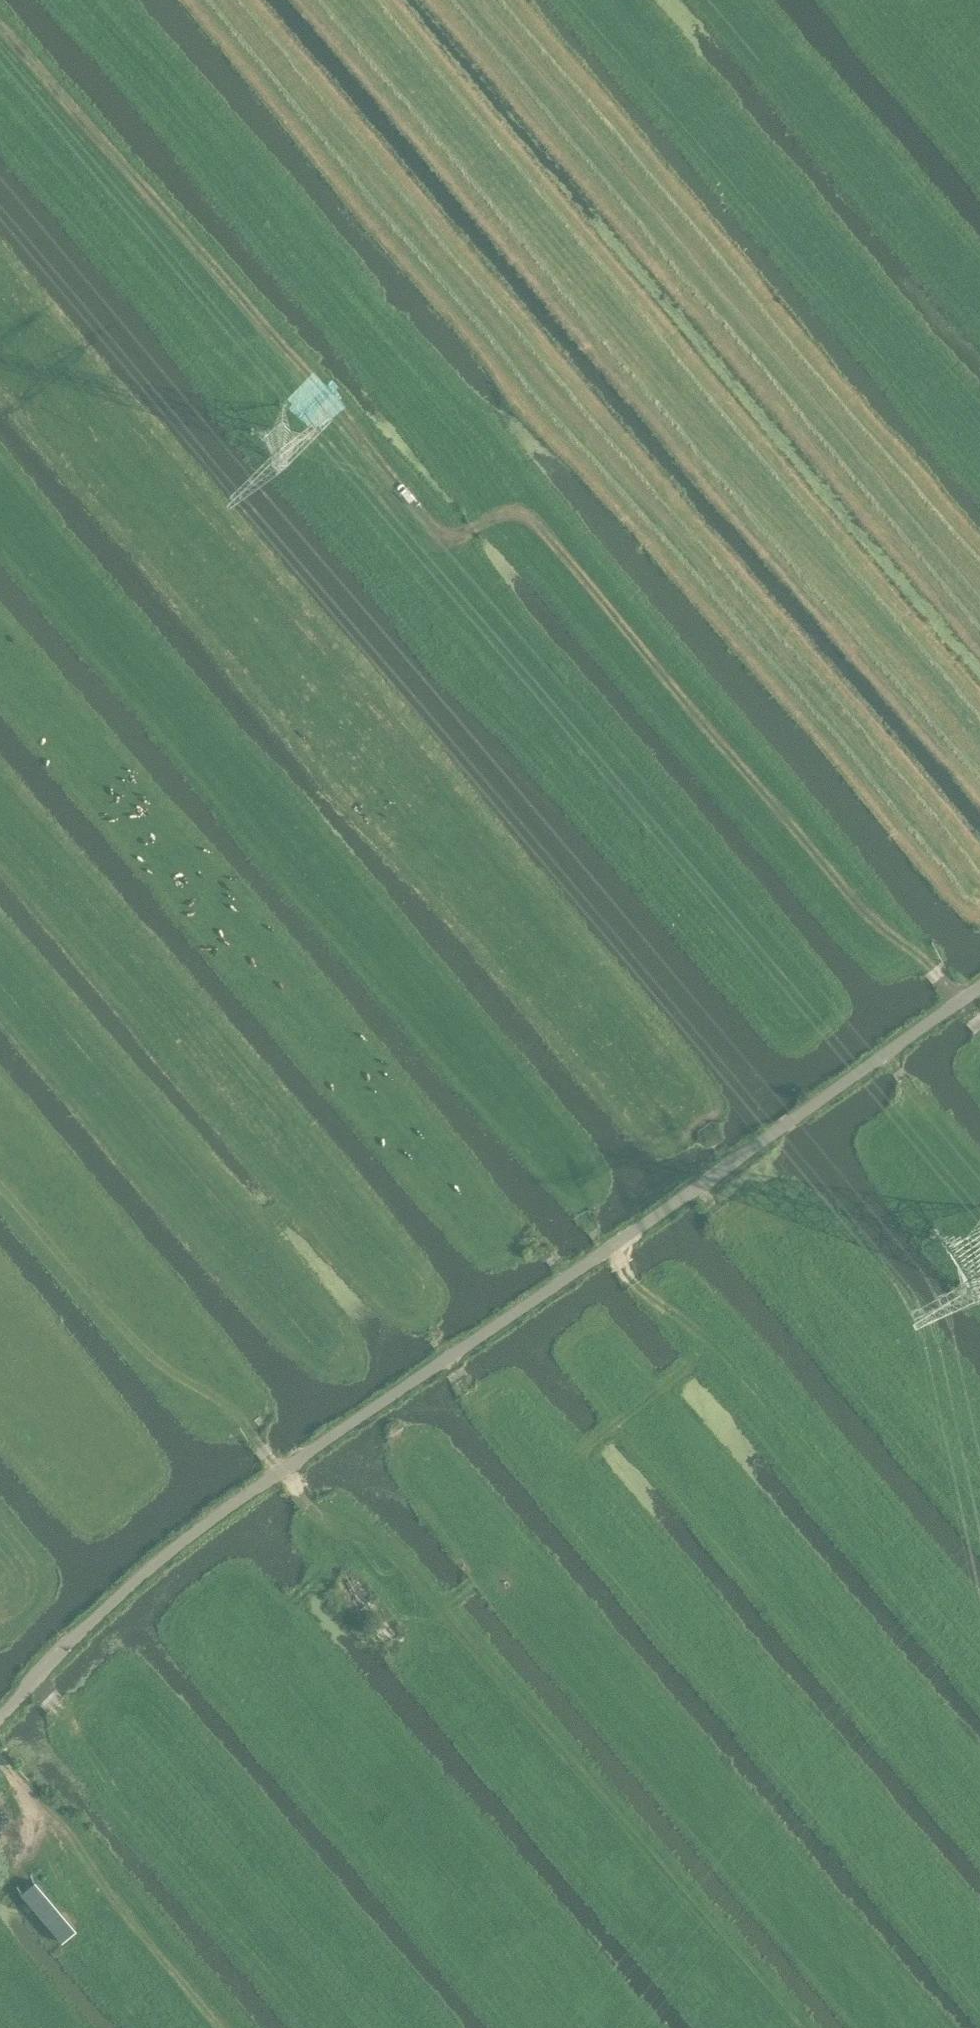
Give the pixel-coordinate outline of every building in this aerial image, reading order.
[(370,1647),(389,1630),(337,1569),(318,1586),(370,1647)]
